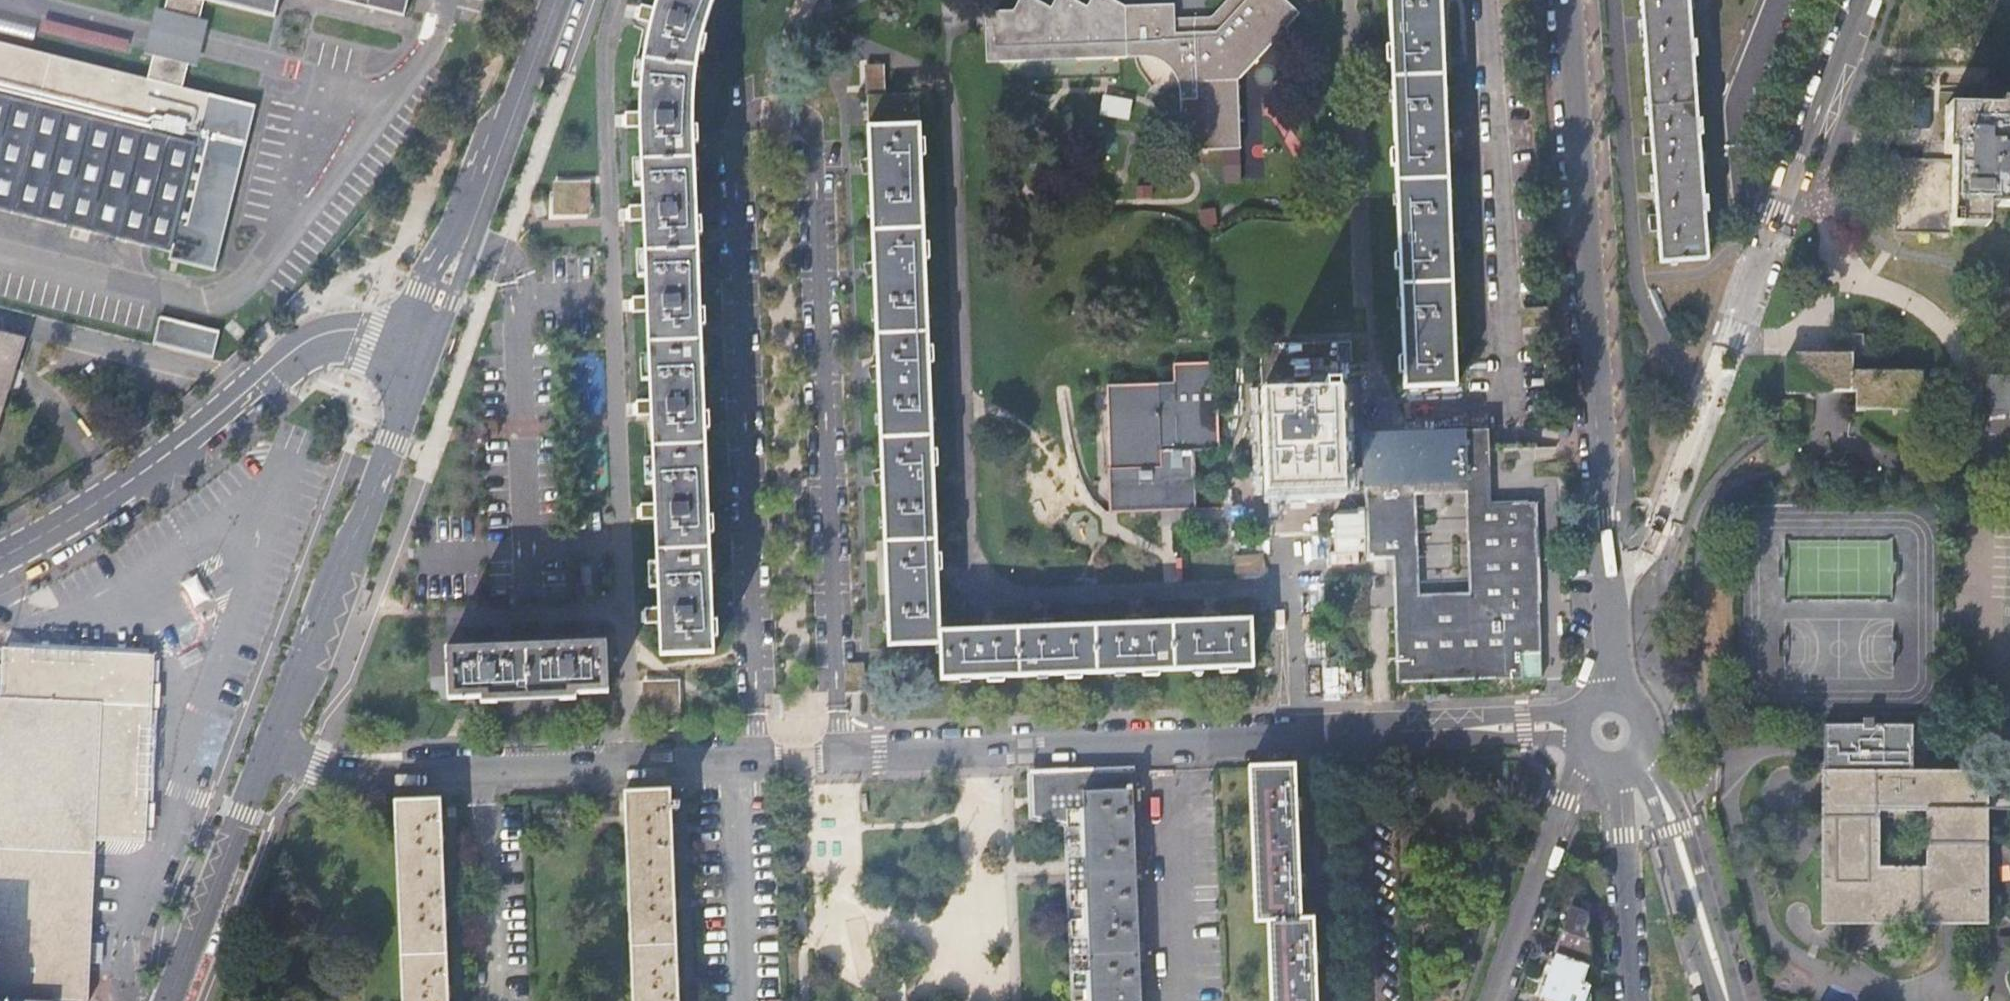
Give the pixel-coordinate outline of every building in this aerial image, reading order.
[(198,22),(203,0),(166,0),(163,13),(198,22)] [(275,15),(278,0),(209,0),(275,15)] [(405,16),(409,0),(340,0),(405,16)] [(658,10),(655,25),(653,35),(646,65),(640,96),(641,111),(641,127),(641,131),(642,139),(644,205),(645,221),(648,296),(648,313),(648,315),(652,400),(652,416),(654,446),(656,504),(656,520),(657,522),(660,608),(660,624),(661,626),(662,656),(714,654),(714,641),(718,641),(717,621),(713,621),(710,534),(714,534),(713,518),(709,518),(705,430),(710,430),(709,415),(705,415),(702,327),(706,327),(705,311),(701,311),(698,236),(702,235),(701,219),(697,219),(694,144),(699,144),(698,128),(694,128),(693,103),(700,54),(705,54),(708,39),(704,37),(711,12),(715,0),(661,0),(658,10)] [(1284,0),(1246,0),(1217,32),(1195,33),(1194,24),(1194,22),(1174,23),(1174,18),(1173,4),(1122,6),(1112,0),(1091,0),(1087,7),(1075,0),(1055,0),(1051,8),(1036,0),(1020,0),(1014,11),(984,12),(985,29),(986,63),(999,62),(1158,59),(1180,83),(1184,151),(1241,149),(1240,80),(1299,14),(1284,0)] [(1246,0),(1227,0),(1210,18),(1206,23),(1194,24),(1195,33),(1217,32),(1246,0)] [(1391,46),(1387,47),(1387,62),(1392,63),(1395,150),(1391,150),(1391,165),(1396,165),(1399,253),(1395,253),(1395,269),(1400,269),(1403,357),(1399,357),(1399,373),(1404,373),(1404,387),(1455,386),(1441,0),(1389,0),(1391,46)] [(1689,0),(1641,0),(1651,137),(1645,138),(1646,153),(1653,152),(1657,215),(1651,216),(1652,229),(1659,228),(1661,261),(1708,258),(1689,0)] [(1976,20),(2009,34),(2009,0),(1984,0),(1977,16),(1976,20)] [(646,9),(642,18),(655,25),(658,10),(649,5),(646,9)] [(207,24),(198,22),(163,13),(154,10),(151,23),(147,36),(144,49),(153,52),(188,61),(197,63),(199,57),(201,48),(206,29),(207,24)] [(126,50),(128,41),(43,19),(41,28),(126,50)] [(188,61),(153,52),(151,60),(147,79),(0,43),(0,209),(85,229),(83,239),(100,243),(102,234),(151,246),(184,253),(182,261),(215,269),(255,105),(182,87),(188,61)] [(906,125),(920,125),(919,95),(867,97),(869,124),(869,127),(881,126),(880,108),(906,107),(906,125)] [(2000,101),(2000,107),(1948,106),(1944,106),(1944,131),(1943,151),(1950,151),(1950,158),(1897,156),(1894,230),(1948,232),(1948,226),(1985,227),(1985,207),(2009,207),(2009,102),(2000,101)] [(632,116),(630,125),(641,127),(641,111),(633,111),(632,116)] [(920,139),(920,125),(906,125),(881,126),(869,127),(870,155),(870,157),(870,166),(871,173),(874,259),(874,261),(874,272),(875,277),(877,337),(878,365),(878,373),(879,381),(882,469),(882,480),(882,485),(884,541),(886,572),(888,645),(941,643),(942,679),(988,677),(989,682),(1003,681),(1003,676),(1066,674),(1067,678),(1081,678),(1081,673),(1145,670),(1145,675),(1158,674),(1157,669),(1222,667),(1222,672),(1257,670),(1255,615),(1211,617),(1133,621),(1046,625),(990,627),(942,629),(939,573),(944,573),(943,552),(939,552),(935,468),(939,468),(939,449),(934,449),(930,364),(935,364),(934,346),(929,346),(926,260),(930,260),(930,242),(925,242),(922,156),(926,156),(925,139),(920,139)] [(870,157),(860,160),(864,174),(871,173),(870,166),(870,157)] [(555,175),(553,214),(595,216),(596,177),(555,175)] [(634,219),(645,221),(644,205),(636,205),(635,210),(635,215),(634,219)] [(864,264),(868,277),(875,277),(874,272),(874,261),(864,264)] [(637,310),(648,313),(648,296),(640,296),(639,301),(637,310)] [(150,343),(211,358),(218,332),(158,317),(150,343)] [(0,331),(0,429),(11,393),(15,379),(27,338),(0,331)] [(1260,344),(1261,393),(1339,391),(1338,364),(1338,342),(1260,344)] [(1850,355),(1785,354),(1785,392),(1843,392),(1856,392),(1856,409),(1920,409),(1920,372),(1883,372),(1863,371),(1863,361),(1850,361),(1850,355)] [(1156,502),(1194,500),(1192,454),(1192,450),(1218,449),(1215,363),(1173,365),(1174,384),(1107,386),(1111,470),(1111,513),(1156,512),(1156,502)] [(868,368),(872,381),(879,381),(878,373),(878,365),(868,368)] [(1953,375),(1953,410),(2009,411),(2009,375),(1985,375),(1953,375)] [(1339,391),(1261,393),(1265,474),(1265,494),(1304,492),(1343,491),(1339,391)] [(642,414),(652,416),(652,400),(644,400),(643,404),(642,414)] [(1364,434),(1367,560),(1393,559),(1393,565),(1396,684),(1540,681),(1536,503),(1547,503),(1557,502),(1557,480),(1557,477),(1556,457),(1556,445),(1490,446),(1490,431),(1364,434)] [(874,477),(876,485),(882,485),(882,469),(872,472),(874,477)] [(1194,510),(1194,500),(1156,502),(1156,512),(1194,510)] [(645,518),(656,520),(656,504),(648,504),(647,509),(645,518)] [(650,622),(660,624),(660,608),(652,608),(652,610),(651,614),(650,622)] [(608,693),(607,644),(448,649),(449,699),(477,698),(482,698),(482,703),(497,703),(497,697),(508,697),(549,695),(561,695),(561,700),(576,700),(576,694),(608,693)] [(0,716),(0,945),(4,946),(2,1000),(30,1000),(87,1000),(89,940),(94,841),(143,842),(151,657),(37,652),(5,651),(2,716),(0,716)] [(1824,726),(1824,770),(1913,770),(1913,726),(1874,725),(1874,718),(1863,718),(1863,726),(1824,726)] [(1251,766),(1257,922),(1269,921),(1272,1000),(1317,1000),(1316,958),(1314,918),(1301,919),(1300,880),(1297,804),(1295,765),(1251,766)] [(1984,920),(1984,804),(1984,770),(1913,770),(1824,770),(1820,770),(1820,810),(1820,821),(1820,847),(1820,920),(1827,920),(1842,920),(1870,920),(1888,920),(1942,920),(1984,920)] [(1138,772),(1033,776),(1035,817),(1065,823),(1085,827),(1091,954),(1093,1000),(1149,1000),(1149,992),(1148,976),(1141,976),(1140,927),(1146,927),(1145,911),(1145,896),(1138,896),(1136,847),(1143,846),(1142,831),(1142,815),(1135,815),(1135,808),(1139,808),(1138,772)] [(625,792),(634,1000),(679,1000),(675,917),(672,835),(671,808),(680,807),(680,802),(671,802),(671,791),(625,792)] [(398,802),(406,1000),(449,1000),(447,954),(444,885),(442,825),(441,800),(398,802)] [(1085,827),(1065,823),(1071,955),(1091,954),(1085,827)] [(1572,911),(1557,954),(1590,965),(1587,917),(1572,911)] [(2,1000),(4,946),(0,945),(0,1000),(30,1000),(2,1000)] [(1557,953),(1542,996),(1537,994),(1537,996),(1541,998),(1540,1000),(1586,1000),(1589,993),(1591,987),(1583,984),(1588,970),(1600,974),(1602,970),(1590,965),(1557,954),(1557,953)] [(1073,1000),(1093,1000),(1091,954),(1071,955),(1073,1000)]
